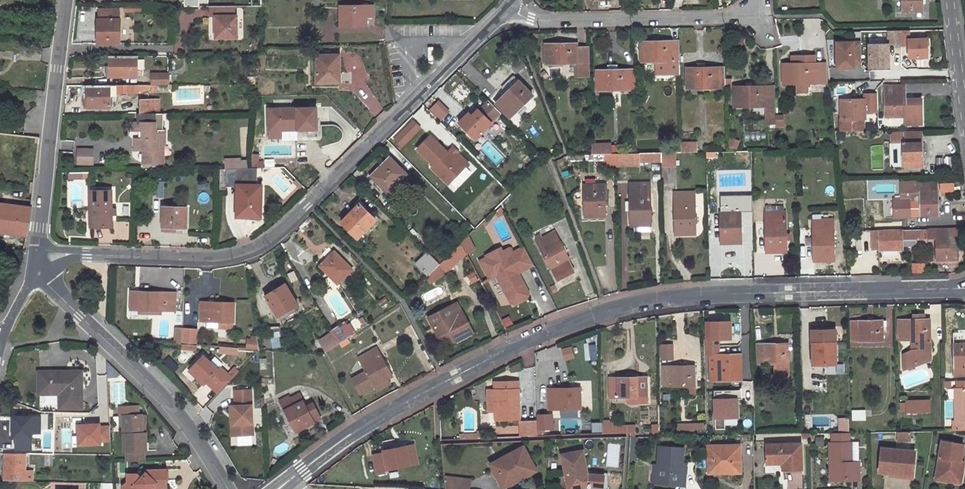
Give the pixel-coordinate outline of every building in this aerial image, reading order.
[(903,13),(923,12),(923,0),(903,0),(903,13)] [(373,5),(341,6),(341,25),(367,24),(366,16),(373,16),(373,5)] [(234,6),(211,6),(211,17),(216,17),(216,38),(237,38),(237,17),(234,17),(234,6)] [(119,8),(100,9),(100,19),(98,19),(98,43),(121,43),(121,19),(119,19),(119,8)] [(909,30),(901,31),(901,44),(901,46),(909,45),(909,58),(927,57),(927,39),(909,39),(909,30)] [(901,31),(888,31),(888,44),(869,44),(869,68),(889,67),(889,44),(901,44),(901,31)] [(673,41),(641,42),(641,62),(673,61),(673,64),(680,64),(679,42),(673,42),(673,41)] [(862,63),(862,42),(837,43),(837,68),(855,68),(855,63),(862,63)] [(578,43),(546,44),(546,65),(577,64),(578,76),(590,76),(590,47),(578,48),(578,43)] [(517,51),(507,60),(513,66),(521,59),(523,57),(517,51)] [(324,55),(316,55),(317,82),(340,81),(339,70),(341,70),(340,54),(332,54),(324,55)] [(138,56),(110,56),(111,76),(133,76),(132,67),(138,67),(138,56)] [(513,66),(511,68),(517,74),(527,65),(521,59),(513,66)] [(807,64),(783,64),(783,84),(826,83),(826,64),(815,64),(807,64)] [(697,68),(687,68),(688,89),(725,88),(725,67),(705,68),(697,68)] [(608,70),(597,70),(597,91),(635,89),(635,72),(629,72),(629,70),(615,70),(608,70)] [(168,73),(153,74),(153,84),(159,84),(168,84),(168,73)] [(508,93),(502,99),(503,100),(497,105),(510,118),(534,96),(515,77),(504,88),(508,93)] [(111,85),(89,85),(88,99),(85,99),(85,108),(111,107),(111,85)] [(905,85),(885,86),(886,118),(905,117),(905,125),(922,124),(921,99),(906,100),(905,85)] [(766,106),(766,105),(776,105),(775,88),(766,88),(766,86),(751,87),(746,87),(734,87),(735,107),(766,106)] [(493,96),(498,101),(506,93),(501,88),(493,96)] [(841,131),(864,131),(864,113),(877,113),(877,94),(865,95),(865,100),(842,100),(842,121),(841,121),(841,131)] [(160,98),(140,98),(140,113),(160,113),(160,98)] [(438,101),(429,110),(439,121),(449,111),(438,101)] [(469,113),(459,122),(476,140),(492,124),(491,123),(502,113),(490,101),(480,111),(479,110),(472,116),(469,113)] [(281,128),(316,128),(315,107),(268,108),(268,132),(268,138),(281,138),(281,128)] [(140,113),(138,113),(138,122),(133,122),(133,130),(143,130),(144,162),(159,163),(159,145),(164,144),(165,144),(166,129),(163,129),(163,113),(160,113),(140,113)] [(777,126),(785,126),(785,114),(777,114),(777,126)] [(420,128),(412,121),(394,139),(401,146),(420,128)] [(921,132),(891,132),(892,143),(902,143),(903,166),(923,166),(921,132)] [(432,169),(448,185),(468,165),(452,149),(448,153),(431,137),(418,150),(435,166),(432,169)] [(732,137),(729,147),(738,149),(741,140),(732,137)] [(697,142),(682,143),(682,148),(682,152),(697,152),(697,142)] [(612,143),(592,143),(592,154),(594,154),(599,154),(604,154),(612,154),(612,150),(612,143)] [(662,143),(640,144),(640,153),(648,153),(654,153),(662,153),(662,143)] [(91,152),(78,150),(76,165),(90,167),(91,152)] [(748,152),(737,152),(737,160),(748,160),(748,152)] [(263,167),(262,153),(252,153),(253,167),(263,167)] [(619,154),(617,154),(617,166),(640,166),(640,153),(636,153),(619,154)] [(612,154),(604,154),(605,167),(617,166),(617,154),(612,154)] [(391,156),(371,176),(388,194),(409,174),(391,156)] [(955,167),(955,157),(939,157),(939,166),(955,167)] [(238,186),(237,216),(247,216),(247,220),(261,221),(262,185),(257,185),(257,168),(227,169),(227,186),(238,186)] [(914,198),(914,193),(919,192),(919,198),(920,216),(939,215),(939,191),(936,192),(936,183),(916,183),(916,181),(901,182),(901,199),(914,198)] [(650,183),(630,183),(631,226),(638,226),(639,231),(651,230),(650,183)] [(605,184),(584,185),(585,216),(606,216),(605,204),(605,184)] [(112,190),(92,190),(91,215),(94,215),(94,227),(112,226),(112,190)] [(695,192),(675,193),(676,235),(696,235),(695,192)] [(740,201),(720,201),(722,244),(741,243),(740,201)] [(28,236),(32,220),(33,206),(0,203),(0,233),(28,236)] [(361,203),(342,222),(358,238),(377,220),(361,203)] [(163,206),(163,226),(175,226),(186,227),(187,207),(163,206)] [(777,212),(765,212),(767,254),(787,253),(786,241),(786,232),(785,212),(777,212)] [(860,220),(861,213),(852,212),(851,219),(860,220)] [(814,220),(813,220),(814,261),(834,261),(834,219),(826,219),(814,220)] [(493,229),(490,225),(491,223),(488,220),(477,230),(484,238),(493,229)] [(455,228),(452,224),(443,233),(446,236),(455,228)] [(549,224),(538,230),(541,234),(542,237),(553,231),(549,224)] [(957,228),(926,228),(926,231),(893,231),(893,230),(872,230),(873,250),(901,250),(901,240),(937,240),(938,260),(958,259),(957,228)] [(541,234),(535,237),(558,280),(575,272),(569,261),(570,260),(554,230),(553,231),(542,237),(541,234)] [(464,243),(469,253),(475,250),(470,240),(464,243)] [(436,245),(429,253),(440,264),(446,257),(447,257),(436,245)] [(335,252),(323,263),(334,275),(332,276),(338,283),(353,269),(335,252)] [(429,253),(418,263),(429,275),(438,266),(440,264),(429,253)] [(534,265),(529,255),(517,261),(514,256),(507,260),(506,256),(491,263),(492,265),(485,269),(491,280),(500,275),(503,281),(501,282),(516,310),(525,305),(521,298),(530,293),(519,273),(534,265)] [(440,264),(438,266),(444,274),(449,271),(454,267),(446,257),(440,264)] [(323,263),(321,265),(332,276),(334,275),(323,263)] [(438,266),(429,275),(433,281),(444,274),(438,266)] [(467,275),(472,284),(480,279),(476,271),(467,275)] [(500,275),(491,280),(494,286),(501,282),(503,281),(500,275)] [(276,290),(266,295),(278,317),(279,316),(295,307),(298,305),(286,283),(276,290)] [(135,303),(134,310),(168,311),(168,297),(161,296),(161,291),(140,291),(140,299),(140,303),(135,303)] [(206,330),(218,330),(218,323),(234,323),(234,302),(201,301),(201,323),(207,323),(206,330)] [(457,303),(439,312),(428,318),(433,327),(435,327),(440,337),(441,336),(453,340),(454,342),(472,333),(457,303)] [(295,307),(279,316),(281,320),(297,311),(295,307)] [(275,316),(267,317),(270,328),(278,328),(275,316)] [(930,319),(898,320),(899,341),(911,340),(912,350),(930,350),(930,319)] [(352,336),(346,326),(349,324),(346,320),(340,324),(348,338),(352,336)] [(882,320),(852,321),(852,341),(883,340),(883,326),(882,320)] [(730,322),(705,323),(706,346),(719,346),(719,339),(731,338),(730,322)] [(340,324),(332,329),(334,332),(340,343),(348,338),(340,324)] [(433,327),(438,338),(454,342),(453,340),(441,336),(440,337),(435,327),(433,327)] [(197,329),(183,328),(182,343),(195,344),(197,329)] [(278,328),(270,328),(272,339),(283,337),(281,328),(278,328)] [(835,331),(812,332),(812,363),(836,363),(835,331)] [(334,332),(321,341),(328,351),(340,343),(334,332)] [(283,337),(272,339),(273,347),(284,346),(283,337)] [(348,338),(340,343),(342,347),(350,341),(348,338)] [(248,339),(248,348),(260,350),(258,340),(248,339)] [(662,360),(676,360),(676,343),(661,343),(662,360)] [(788,343),(757,344),(757,364),(775,363),(775,382),(789,381),(788,343)] [(952,343),(953,376),(964,376),(964,343),(952,343)] [(585,359),(598,359),(598,344),(585,344),(585,359)] [(566,360),(577,357),(573,345),(562,348),(566,360)] [(377,348),(360,357),(367,372),(353,379),(359,390),(374,382),(375,385),(392,376),(377,348)] [(205,354),(190,370),(205,384),(208,382),(219,392),(234,377),(222,366),(220,368),(205,354)] [(718,380),(718,375),(742,375),(741,354),(709,355),(710,380),(718,380)] [(513,371),(524,368),(522,362),(511,366),(513,371)] [(695,366),(663,366),(663,386),(696,386),(695,366)] [(205,384),(190,370),(188,372),(203,386),(205,384)] [(81,373),(66,373),(66,375),(60,375),(60,373),(39,373),(39,393),(61,393),(61,407),(81,407),(81,373)] [(641,377),(608,378),(609,398),(627,397),(627,403),(647,403),(647,395),(642,396),(641,377)] [(387,379),(375,385),(377,390),(390,383),(387,379)] [(219,392),(208,382),(205,384),(217,395),(219,392)] [(374,382),(359,390),(361,393),(375,385),(374,382)] [(496,390),(487,391),(487,410),(496,411),(496,419),(520,419),(519,382),(502,383),(503,385),(496,385),(496,390)] [(739,390),(715,390),(717,429),(726,429),(726,418),(739,417),(738,399),(743,399),(743,386),(739,390)] [(580,388),(548,389),(548,409),(580,408),(580,388)] [(956,389),(956,421),(959,421),(958,430),(964,430),(964,388),(956,389)] [(254,434),(252,389),(235,390),(236,405),(234,405),(234,424),(236,424),(237,435),(254,434)] [(272,394),(262,398),(262,409),(276,404),(272,394)] [(299,394),(281,403),(296,432),(314,423),(313,420),(319,416),(312,403),(306,406),(299,394)] [(813,398),(813,421),(838,421),(838,398),(813,398)] [(136,407),(122,407),(122,416),(125,416),(125,426),(126,451),(128,451),(145,451),(148,451),(147,434),(144,434),(144,415),(136,415),(136,407)] [(865,410),(852,410),(852,420),(865,420),(865,410)] [(929,410),(907,411),(907,422),(930,421),(929,410)] [(15,448),(37,448),(37,412),(16,412),(15,448)] [(537,420),(519,421),(519,436),(537,435),(537,428),(544,428),(544,416),(537,416),(537,420)] [(610,420),(602,421),(602,433),(617,433),(617,426),(613,426),(613,422),(610,422),(610,420)] [(79,422),(79,444),(111,444),(111,422),(79,422)] [(645,425),(617,426),(617,433),(622,433),(645,432),(645,425)] [(898,431),(898,442),(913,441),(912,430),(898,431)] [(836,464),(836,480),(852,480),(852,482),(861,482),(861,464),(854,464),(854,444),(852,444),(852,433),(836,433),(836,444),(832,444),(832,464),(836,464)] [(816,437),(817,446),(825,446),(825,437),(816,437)] [(958,480),(961,461),(964,445),(942,442),(937,476),(958,480)] [(413,445),(383,450),(384,453),(373,455),(377,474),(389,472),(388,470),(417,464),(413,445)] [(804,470),(803,445),(767,445),(768,462),(784,461),(785,471),(804,470)] [(524,446),(491,463),(502,485),(514,478),(517,484),(533,476),(536,473),(537,469),(537,467),(537,463),(536,462),(533,463),(524,446)] [(658,466),(657,485),(685,487),(686,476),(682,476),(683,466),(684,450),(660,448),(658,466)] [(740,448),(712,449),(713,461),(708,461),(709,472),(722,472),(722,475),(741,475),(740,448)] [(916,452),(883,449),(880,473),(898,476),(898,473),(912,474),(913,475),(916,452)] [(583,450),(562,455),(565,474),(567,473),(570,488),(589,485),(602,486),(604,476),(587,474),(583,450)] [(145,451),(128,451),(129,461),(145,461),(145,451)] [(33,472),(26,471),(26,453),(5,453),(4,480),(33,481),(33,472)] [(37,453),(36,458),(36,465),(52,465),(52,454),(37,453)] [(962,484),(964,465),(964,462),(961,461),(958,480),(937,476),(936,481),(962,484)] [(129,488),(145,488),(148,486),(151,488),(154,488),(167,488),(166,470),(147,471),(147,474),(141,479),(137,474),(128,474),(129,483),(129,488)] [(444,475),(445,481),(468,485),(469,480),(444,475)] [(445,481),(446,488),(468,488),(468,485),(445,481)]
